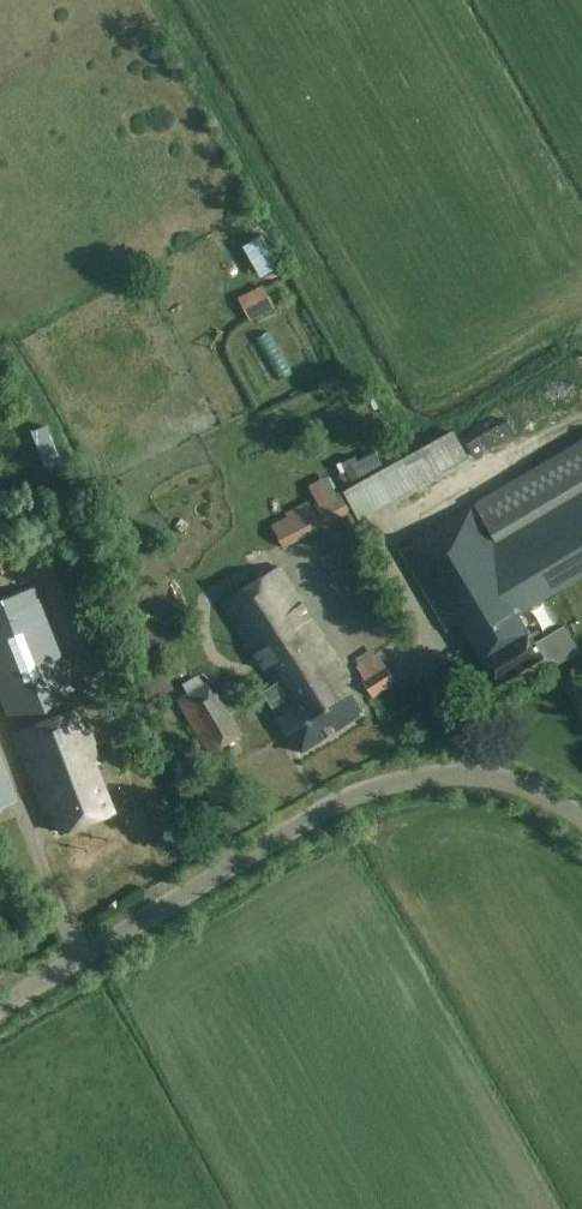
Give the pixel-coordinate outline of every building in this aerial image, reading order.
[(250,235),(262,270),(283,263),(271,228),(250,235)] [(253,315),(277,309),(271,283),(248,288),(253,315)] [(274,327),(261,334),(286,378),(298,371),(274,327)] [(359,501),(473,456),(462,429),(361,468),(360,465),(347,470),(359,501)] [(551,659),(559,664),(579,651),(572,639),(565,626),(536,643),(518,612),(531,605),(543,626),(581,603),(581,440),(472,506),(401,549),(447,628),(460,620),(497,684),(544,656),(551,659)] [(410,488),(420,504),(444,489),(434,473),(410,488)] [(348,488),(278,515),(288,539),(357,512),(348,488)] [(373,511),(383,526),(415,504),(405,490),(373,511)] [(301,752),(364,712),(345,682),(350,679),(279,566),(224,601),(274,681),(275,681),(290,703),(276,712),(301,752)] [(112,812),(94,764),(100,762),(32,587),(0,599),(0,698),(10,723),(15,721),(18,729),(13,731),(44,811),(51,808),(60,832),(112,812)] [(356,665),(363,677),(362,678),(373,696),(397,682),(385,665),(377,653),(356,665)] [(209,754),(243,734),(207,679),(175,699),(209,754)] [(16,800),(0,758),(0,806),(16,800)]
